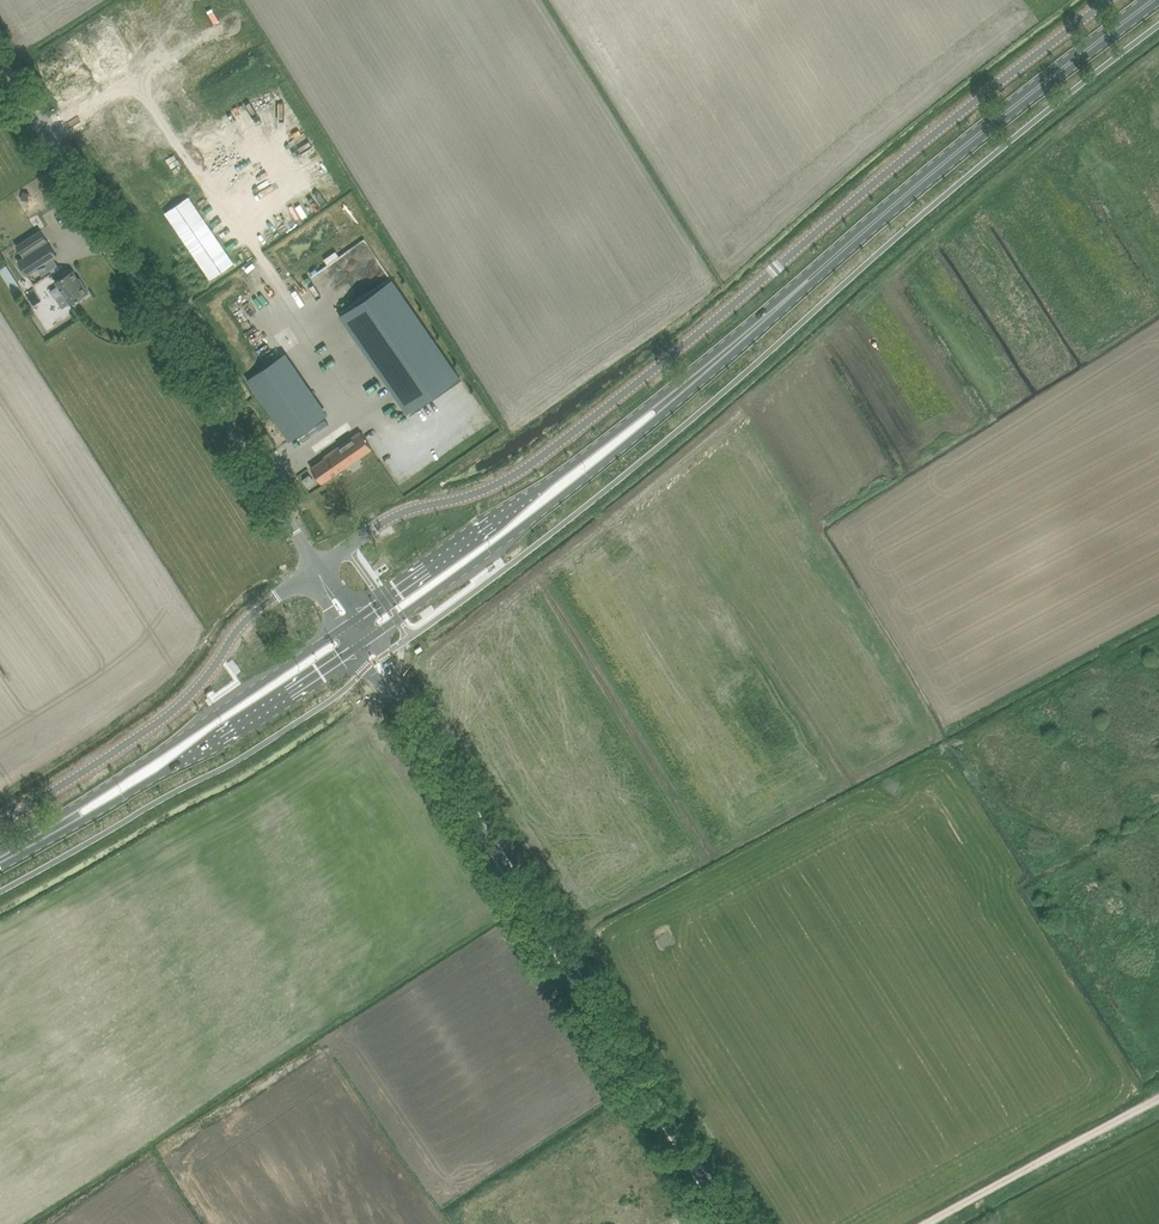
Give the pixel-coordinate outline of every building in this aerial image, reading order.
[(189,197),(166,213),(211,279),(234,263),(189,197)] [(41,230),(17,245),(24,256),(17,260),(27,275),(33,271),(57,255),(41,230)] [(14,293),(22,289),(10,264),(2,268),(14,293)] [(89,292),(80,277),(78,278),(73,270),(71,271),(70,269),(63,273),(65,275),(56,281),(70,303),(72,302),(74,304),(80,300),(79,298),(89,292)] [(317,290),(322,286),(313,275),(308,279),(317,290)] [(393,279),(340,315),(408,414),(461,377),(393,279)] [(253,376),(288,441),(331,418),(295,353),(253,376)] [(326,457),(312,467),(322,483),(373,448),(361,431),(344,442),(325,456),(326,457)] [(343,681),(350,678),(346,666),(338,669),(343,681)]
